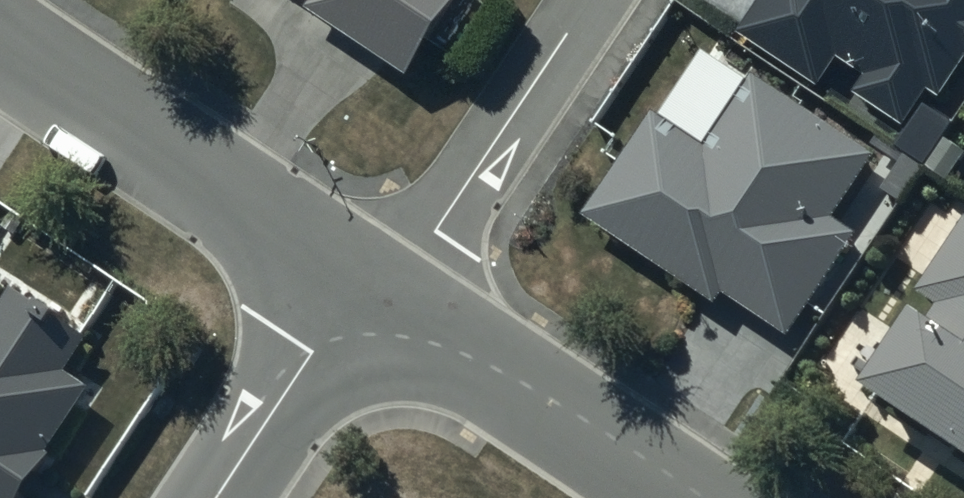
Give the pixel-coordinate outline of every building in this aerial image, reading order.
[(315,13),(420,81),(472,0),(323,0),(315,13)] [(761,31),(836,81),(847,63),(875,82),(865,98),(912,129),(936,93),(945,99),(963,69),(963,0),(782,0),(761,31)] [(886,164),(718,50),(671,119),(665,115),(595,218),(730,310),(737,301),(793,339),(864,234),(847,223),(886,164)] [(961,132),(933,113),(909,149),(916,153),(892,189),(913,203),(961,132)] [(918,296),(942,312),(934,323),(925,317),(876,388),(963,448),(963,229),(918,296)] [(95,386),(74,374),(97,336),(21,291),(0,326),(0,497),(28,497),(95,386)]
